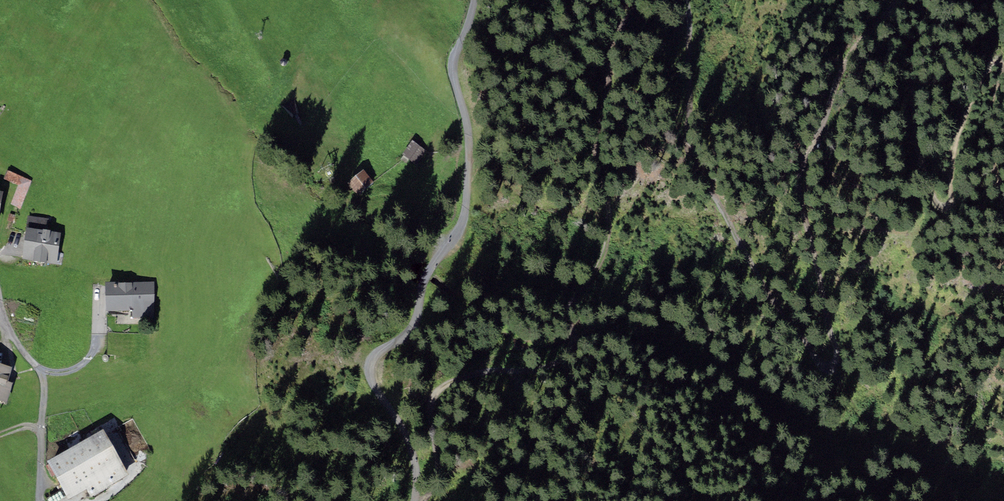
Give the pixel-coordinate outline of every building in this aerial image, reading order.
[(412,143),(401,160),(416,169),(426,151),(412,143)] [(21,209),(31,181),(8,171),(5,179),(18,185),(11,205),(21,209)] [(363,171),(348,184),(359,196),(374,183),(363,171)] [(28,215),(26,227),(47,230),(48,218),(28,215)] [(47,230),(26,227),(21,259),(57,264),(61,232),(47,230)] [(154,282),(105,282),(105,311),(132,311),(132,318),(155,318),(154,282)] [(8,380),(12,367),(0,363),(0,400),(7,402),(13,381),(8,380)] [(104,429),(46,460),(68,499),(87,489),(91,496),(129,476),(104,429)]
